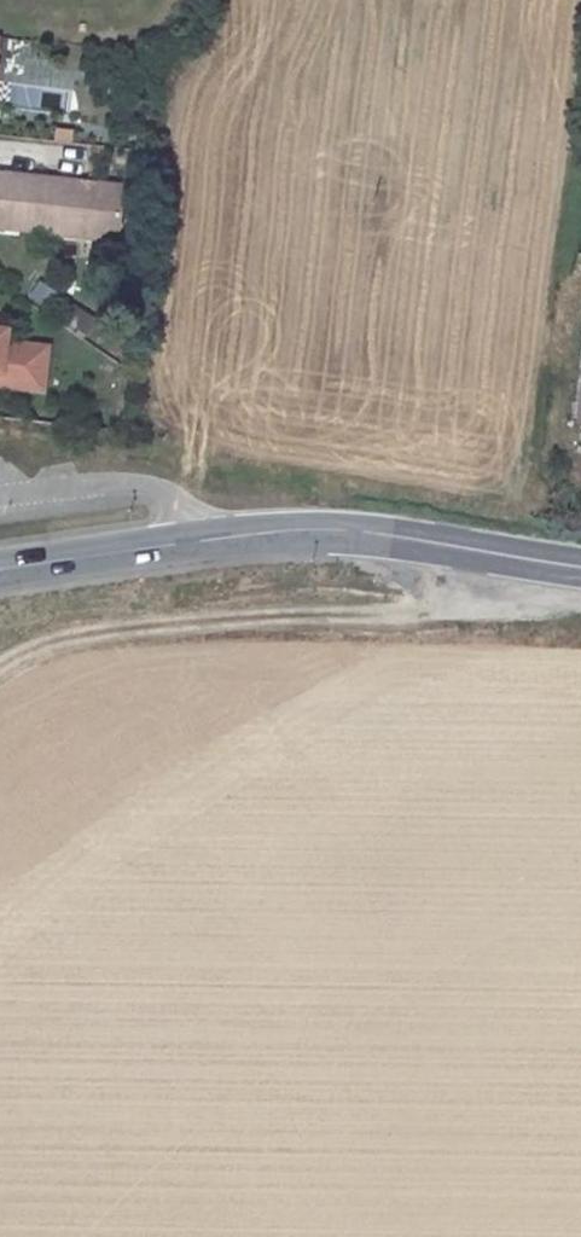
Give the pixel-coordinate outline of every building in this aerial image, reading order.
[(0,169),(0,231),(137,242),(142,180),(0,169)] [(49,395),(55,342),(6,337),(8,326),(0,325),(0,390),(49,395)]
